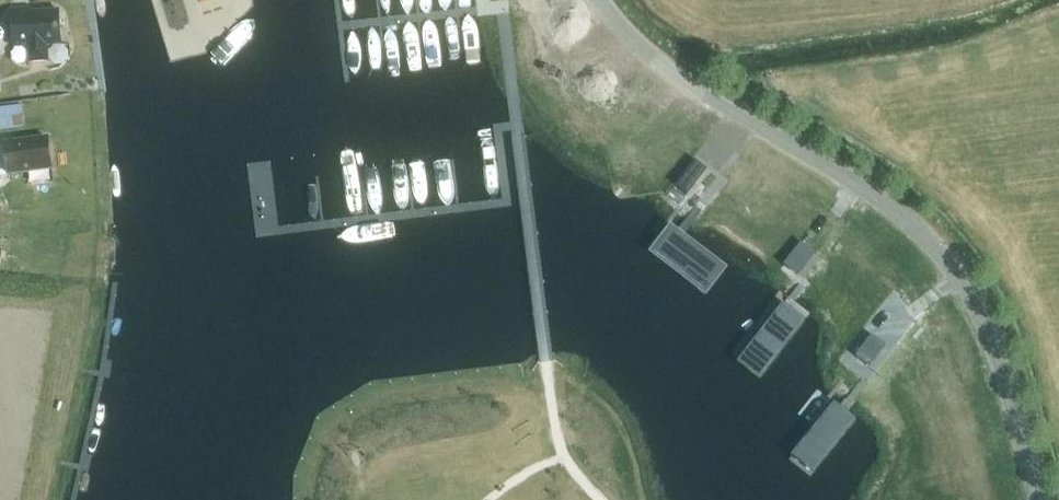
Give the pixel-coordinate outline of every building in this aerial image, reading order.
[(62,44),(60,10),(32,11),(32,8),(14,9),(16,47),(29,46),(30,57),(34,61),(45,60),(49,56),(49,44),(62,44)] [(49,137),(5,143),(9,173),(53,167),(49,137)] [(708,169),(695,159),(675,184),(688,194),(708,169)] [(671,228),(653,249),(706,291),(724,267),(671,228)] [(815,253),(802,243),(785,264),(799,275),(815,253)] [(738,359),(762,377),(809,316),(785,298),(738,359)] [(886,345),(872,334),(856,356),(869,366),(886,345)] [(792,453),(813,470),(855,417),(834,400),(792,453)]
